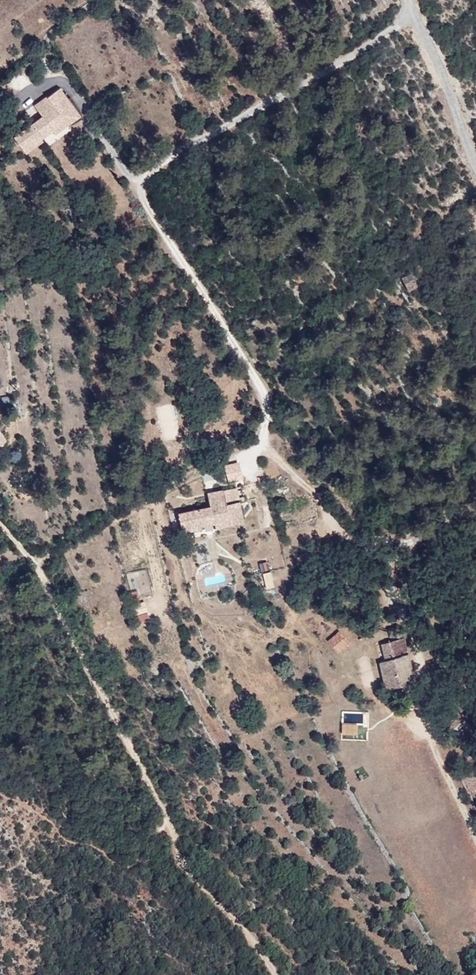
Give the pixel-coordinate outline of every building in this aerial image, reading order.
[(50,122),(23,141),(22,141),(32,156),(62,134),(64,138),(89,120),(69,92),(43,111),(50,122)] [(418,269),(400,278),(409,292),(426,283),(418,269)] [(2,406),(10,403),(8,395),(0,397),(0,398),(2,406)] [(15,444),(3,422),(0,424),(0,439),(6,450),(15,445),(15,444)] [(238,462),(224,465),(227,482),(242,479),(238,462)] [(219,508),(187,514),(186,514),(190,538),(210,534),(209,528),(224,526),(225,531),(252,526),(246,490),(217,496),(219,508)] [(131,599),(151,596),(147,569),(127,572),(131,599)] [(145,607),(134,611),(139,624),(150,620),(145,607)] [(337,654),(348,645),(337,632),(326,642),(337,654)] [(400,684),(422,681),(416,654),(400,657),(403,673),(398,675),(400,684)] [(390,687),(400,684),(398,675),(403,673),(400,657),(384,660),(390,687)]
